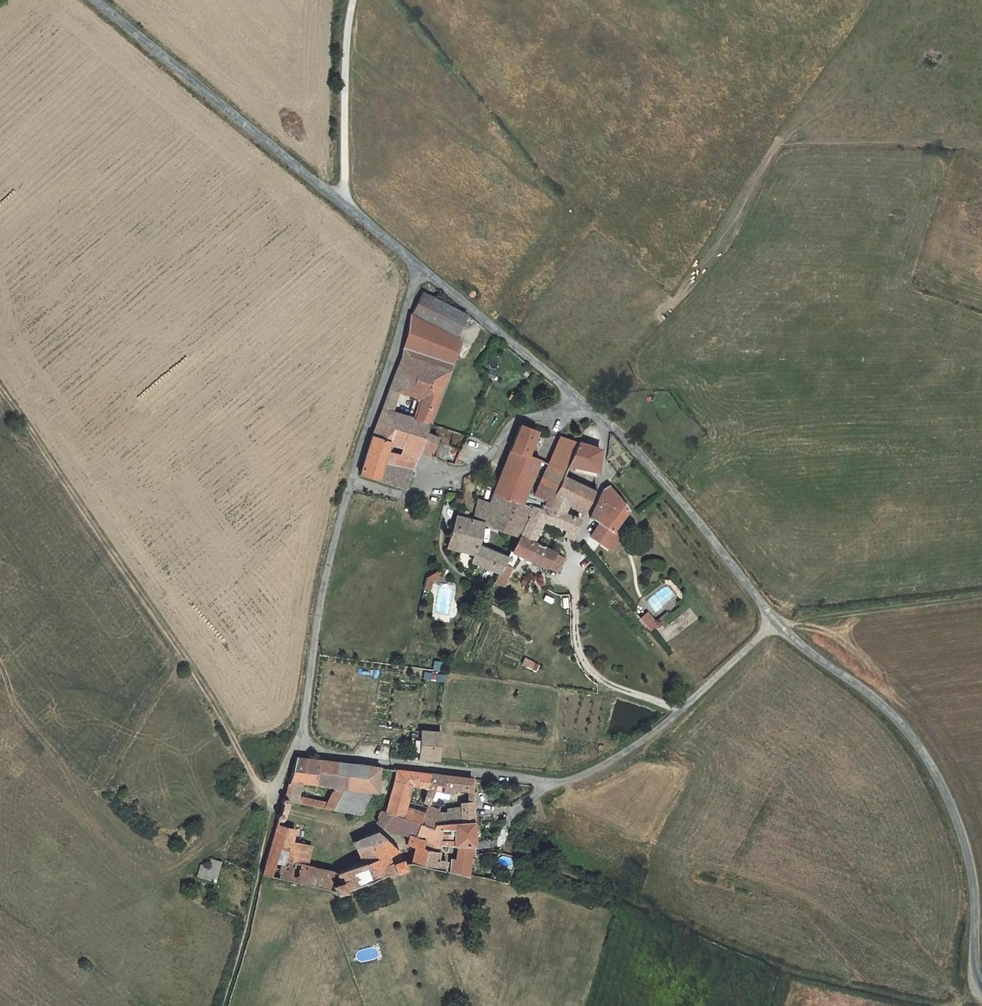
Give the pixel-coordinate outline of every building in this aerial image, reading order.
[(466,326),(446,316),(450,306),(424,292),(413,313),(460,337),(466,326)] [(450,306),(446,316),(466,326),(471,316),(450,306)] [(433,424),(465,339),(460,337),(413,313),(408,331),(411,332),(402,360),(392,388),(401,391),(418,397),(422,399),(416,418),(433,424)] [(390,396),(388,401),(396,404),(401,391),(392,388),(391,389),(390,396)] [(422,399),(418,397),(411,417),(416,418),(422,399)] [(394,411),(396,404),(388,401),(385,408),(394,411)] [(360,473),(406,489),(413,472),(422,452),(432,456),(439,435),(431,432),(433,424),(416,418),(411,417),(394,411),(385,408),(374,434),(364,461),(360,473)] [(526,505),(544,461),(532,456),(541,432),(532,428),(522,424),(504,469),(495,493),(519,502),(526,505)] [(579,442),(561,436),(537,496),(547,501),(546,504),(552,506),(557,495),(565,477),(570,465),(579,442)] [(570,465),(600,472),(602,450),(579,442),(570,465)] [(586,510),(596,490),(565,477),(557,495),(572,502),(586,510)] [(607,484),(592,515),(601,522),(605,525),(621,499),(607,484)] [(514,509),(516,509),(519,502),(495,493),(490,503),(488,506),(511,514),(514,509)] [(567,512),(572,502),(557,495),(552,506),(546,504),(542,503),(540,509),(532,505),(531,507),(528,513),(530,514),(520,537),(539,545),(552,522),(570,530),(575,532),(582,518),(567,512)] [(601,522),(593,534),(610,546),(619,533),(616,531),(630,510),(621,499),(605,525),(601,522)] [(490,503),(479,500),(474,516),(473,519),(457,515),(448,545),(475,554),(472,562),(499,573),(508,557),(479,545),(484,525),(517,537),(528,513),(531,507),(526,505),(519,502),(516,509),(514,509),(511,514),(488,506),(490,503)] [(623,536),(619,533),(610,546),(614,548),(623,536)] [(548,549),(539,545),(520,537),(513,552),(547,568),(557,552),(548,549)] [(437,571),(422,579),(427,590),(433,587),(431,583),(441,578),(437,571)] [(546,592),(543,605),(553,607),(556,594),(546,592)] [(562,606),(570,605),(569,596),(561,597),(562,606)] [(651,632),(659,624),(648,612),(639,619),(651,632)] [(524,657),(521,665),(537,672),(540,663),(524,657)] [(441,671),(442,662),(435,661),(434,670),(441,671)] [(419,759),(438,760),(442,731),(424,729),(419,759)] [(302,783),(334,788),(372,792),(377,793),(381,769),(297,758),(290,782),(302,783)] [(385,813),(418,823),(420,824),(426,809),(432,797),(434,793),(426,790),(430,775),(397,771),(385,813)] [(449,796),(451,791),(474,794),(473,781),(430,775),(426,790),(434,793),(432,797),(443,799),(444,794),(449,796)] [(290,782),(286,794),(299,797),(302,783),(290,782)] [(334,788),(326,802),(323,808),(359,815),(372,792),(334,788)] [(286,801),(323,808),(326,802),(299,797),(286,794),(285,799),(286,801)] [(474,802),(460,802),(461,809),(461,823),(475,822),(474,802)] [(434,828),(436,824),(440,815),(426,809),(420,824),(434,828)] [(436,824),(461,823),(461,809),(449,810),(448,818),(440,815),(436,824)] [(385,813),(379,811),(375,825),(379,828),(409,835),(414,836),(418,823),(385,813)] [(440,845),(455,846),(474,848),(477,848),(475,822),(461,823),(436,824),(434,828),(420,824),(418,823),(414,836),(409,835),(407,844),(414,845),(433,845),(440,845)] [(361,864),(335,873),(307,866),(285,861),(291,841),(294,829),(277,826),(262,877),(328,891),(333,892),(334,896),(343,892),(342,890),(393,871),(395,873),(403,870),(403,867),(396,849),(378,832),(352,842),(361,864)] [(285,861),(307,866),(312,847),(291,841),(285,861)] [(455,846),(440,845),(439,852),(454,855),(455,846)] [(467,876),(468,875),(474,848),(455,846),(454,855),(450,873),(467,876)] [(409,864),(410,864),(445,872),(448,861),(438,859),(439,852),(412,852),(409,864)] [(199,866),(196,877),(213,881),(218,861),(207,859),(205,867),(199,866)] [(355,951),(357,962),(378,958),(376,948),(355,951)]
